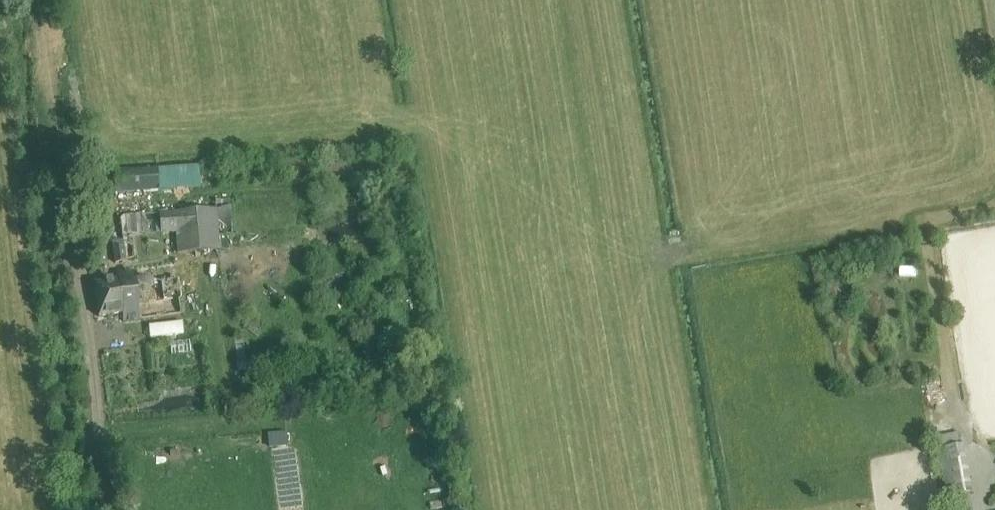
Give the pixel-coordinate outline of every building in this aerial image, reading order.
[(115,194),(158,191),(157,170),(113,173),(115,194)] [(220,250),(217,210),(159,214),(160,235),(176,233),(177,253),(220,250)] [(115,263),(127,262),(125,246),(113,248),(115,263)] [(123,323),(180,314),(173,264),(116,273),(117,279),(94,283),(99,317),(122,314),(123,323)] [(157,337),(192,332),(190,318),(156,323),(157,337)] [(160,344),(164,366),(201,359),(197,337),(160,344)] [(319,369),(307,370),(307,384),(320,383),(319,369)] [(972,492),(964,444),(938,449),(947,496),(972,492)]
